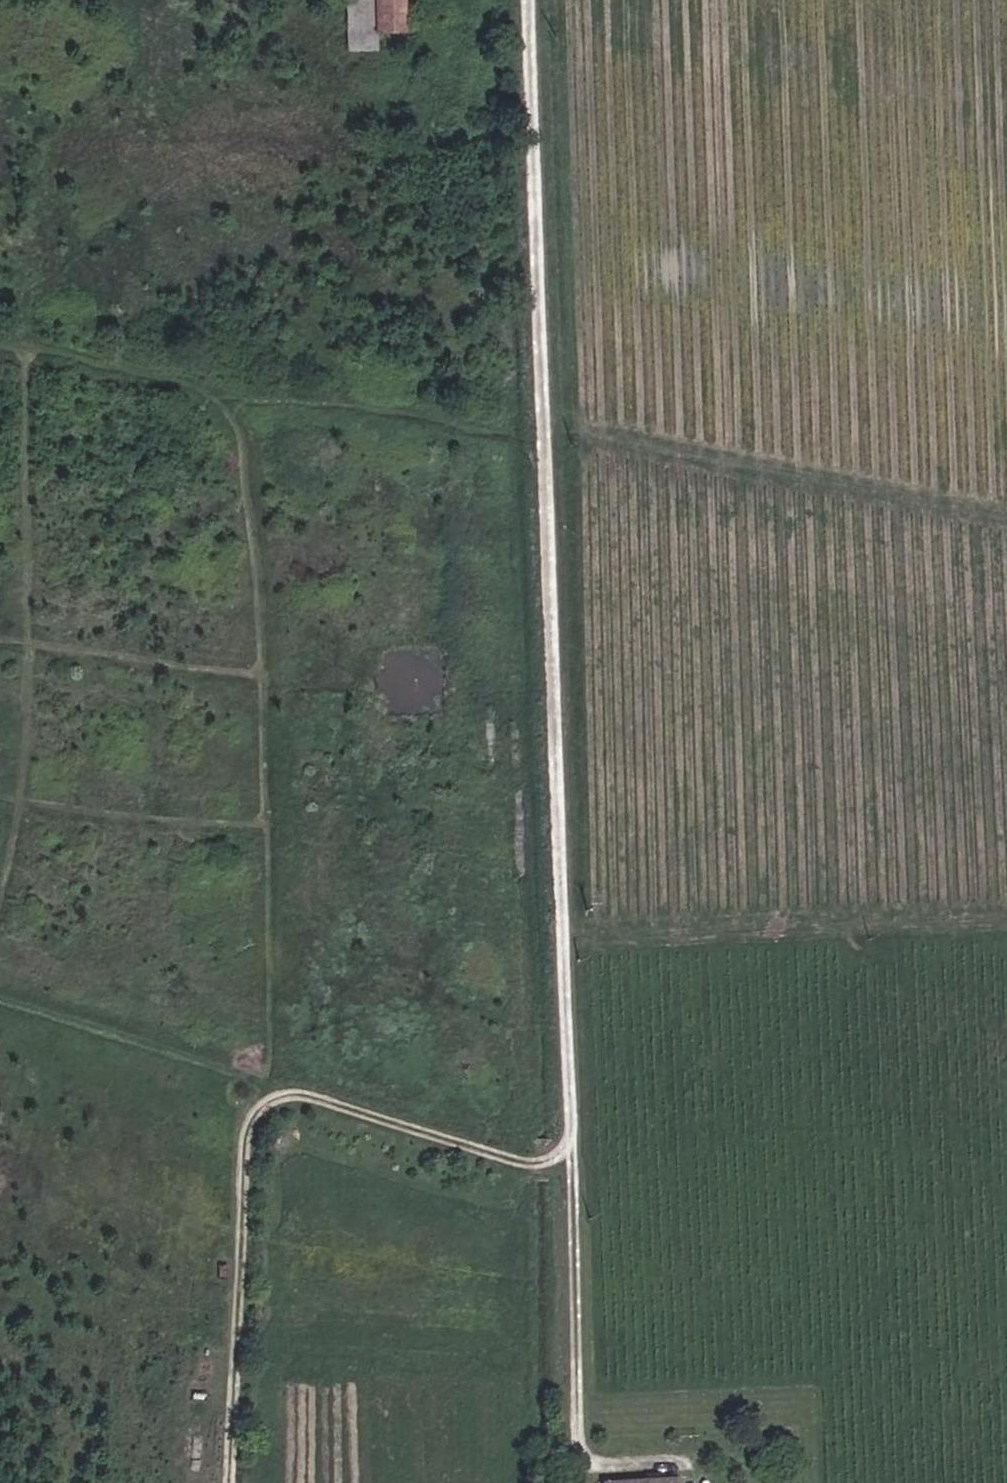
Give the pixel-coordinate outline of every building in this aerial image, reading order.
[(359,72),(382,71),(382,57),(406,56),(408,0),(357,0),(359,72)]
